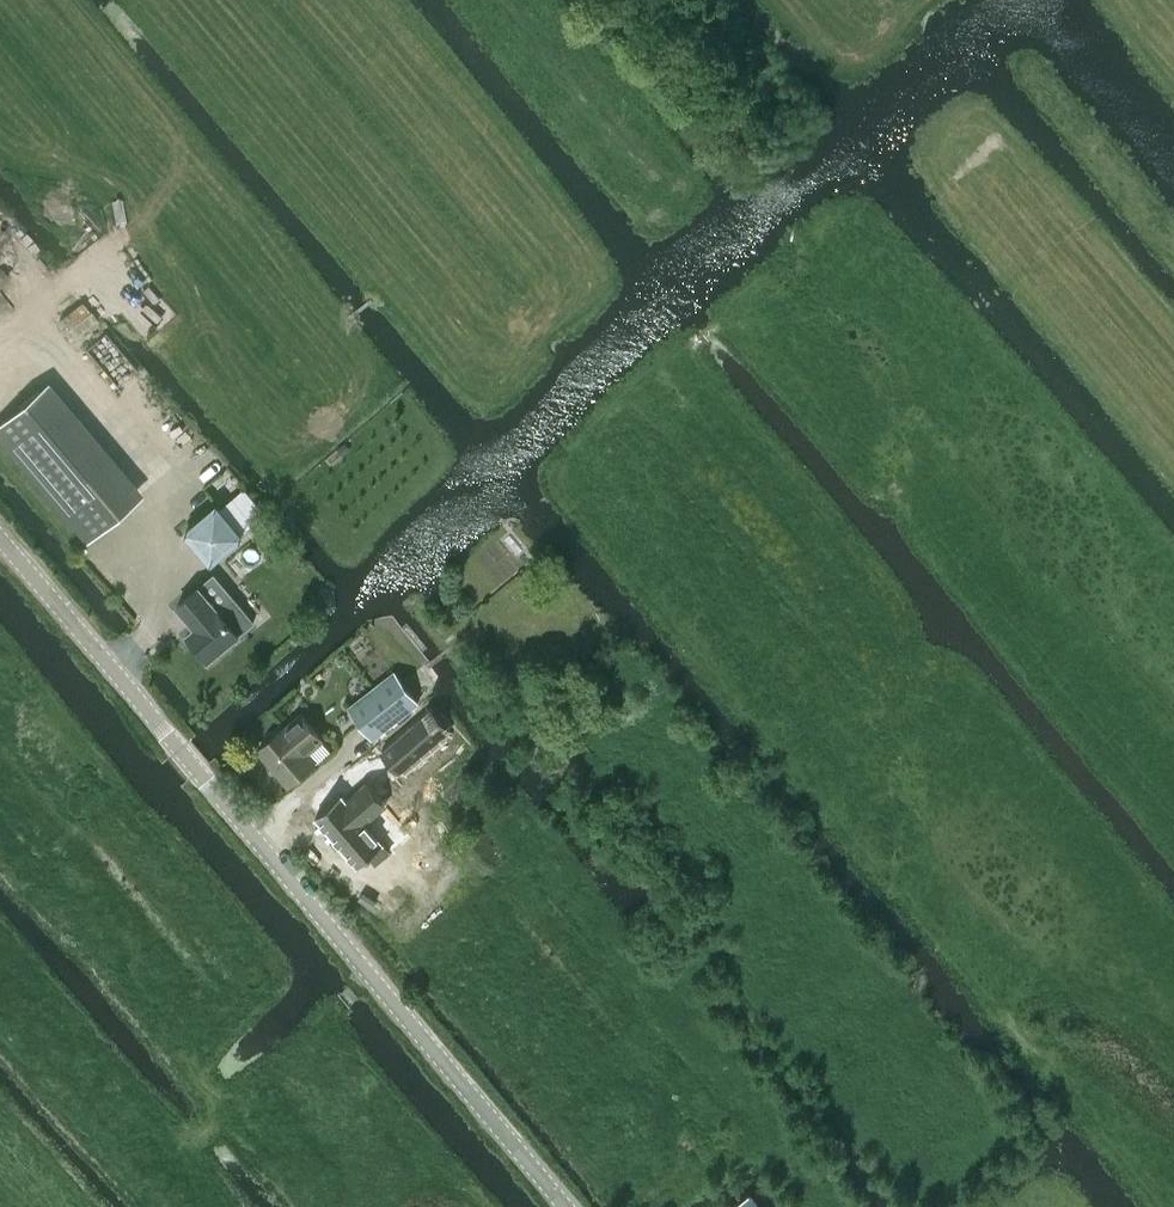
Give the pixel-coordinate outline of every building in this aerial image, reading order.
[(0,421),(0,434),(88,537),(139,494),(43,383),(0,421)] [(242,535),(215,505),(185,532),(212,562),(242,535)] [(200,586),(177,605),(195,627),(196,627),(187,634),(208,659),(253,621),(232,596),(219,608),(200,586)] [(350,706),(375,735),(417,701),(418,700),(394,671),(350,706)] [(316,764),(308,753),(324,741),(303,714),(287,727),(285,726),(259,747),(290,786),(316,764)] [(446,737),(428,716),(383,753),(401,774),(446,737)] [(343,791),(319,812),(359,857),(370,847),(376,854),(388,843),(366,817),(380,804),(361,783),(347,795),(343,791)]
